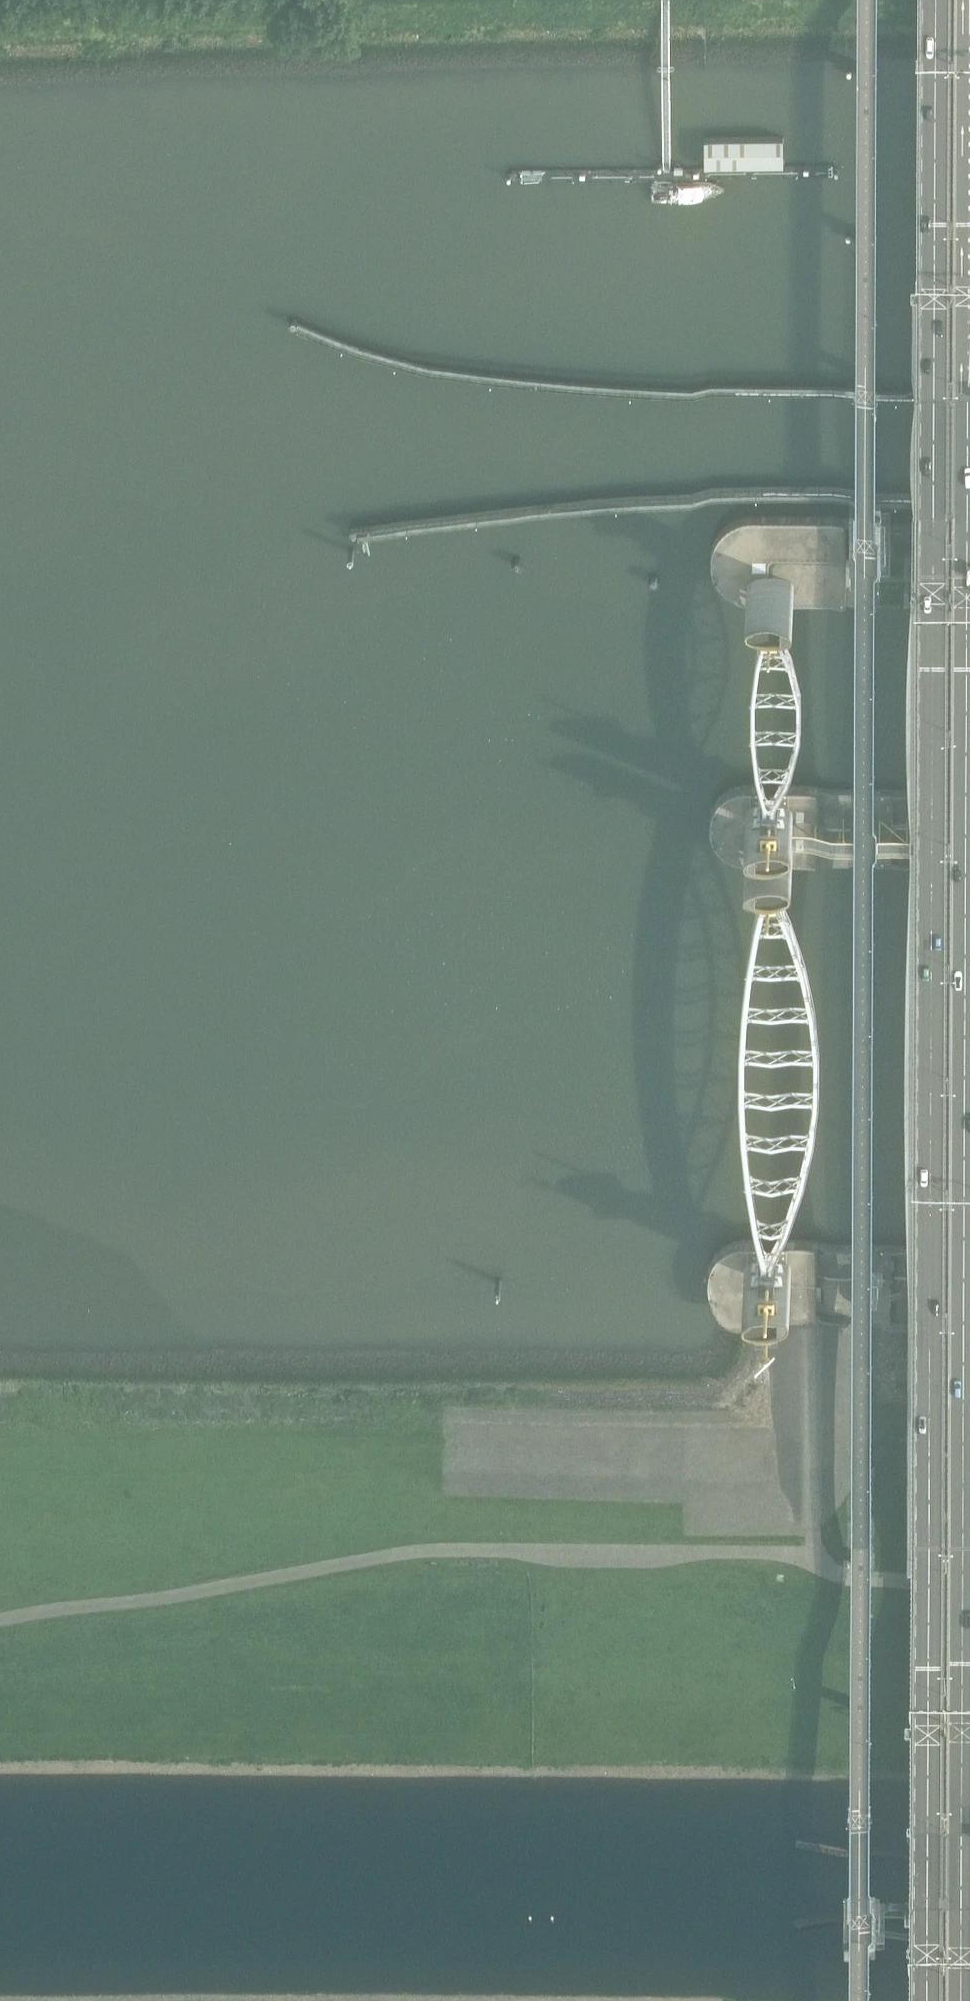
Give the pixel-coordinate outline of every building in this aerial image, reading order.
[(787,136),(706,137),(707,167),(787,166),(787,136)] [(969,1863),(969,1848),(915,1848),(915,1863),(969,1863)] [(844,1958),(875,1959),(875,1916),(844,1916),(844,1958)]
